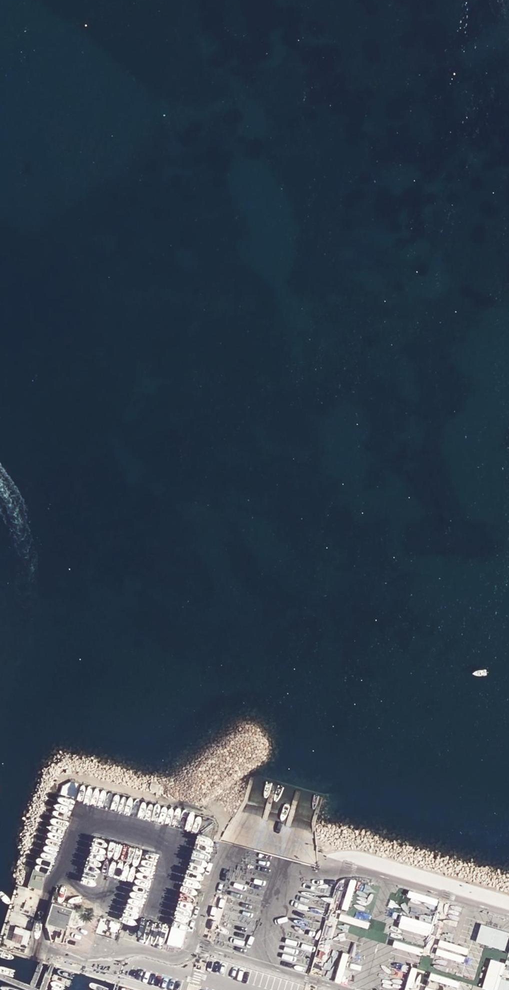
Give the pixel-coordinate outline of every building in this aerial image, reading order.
[(40,886),(45,870),(37,868),(31,883),(40,886)] [(25,906),(22,916),(67,928),(73,908),(28,895),(25,906)] [(166,942),(182,946),(187,928),(143,917),(139,933),(166,941),(166,942)]
